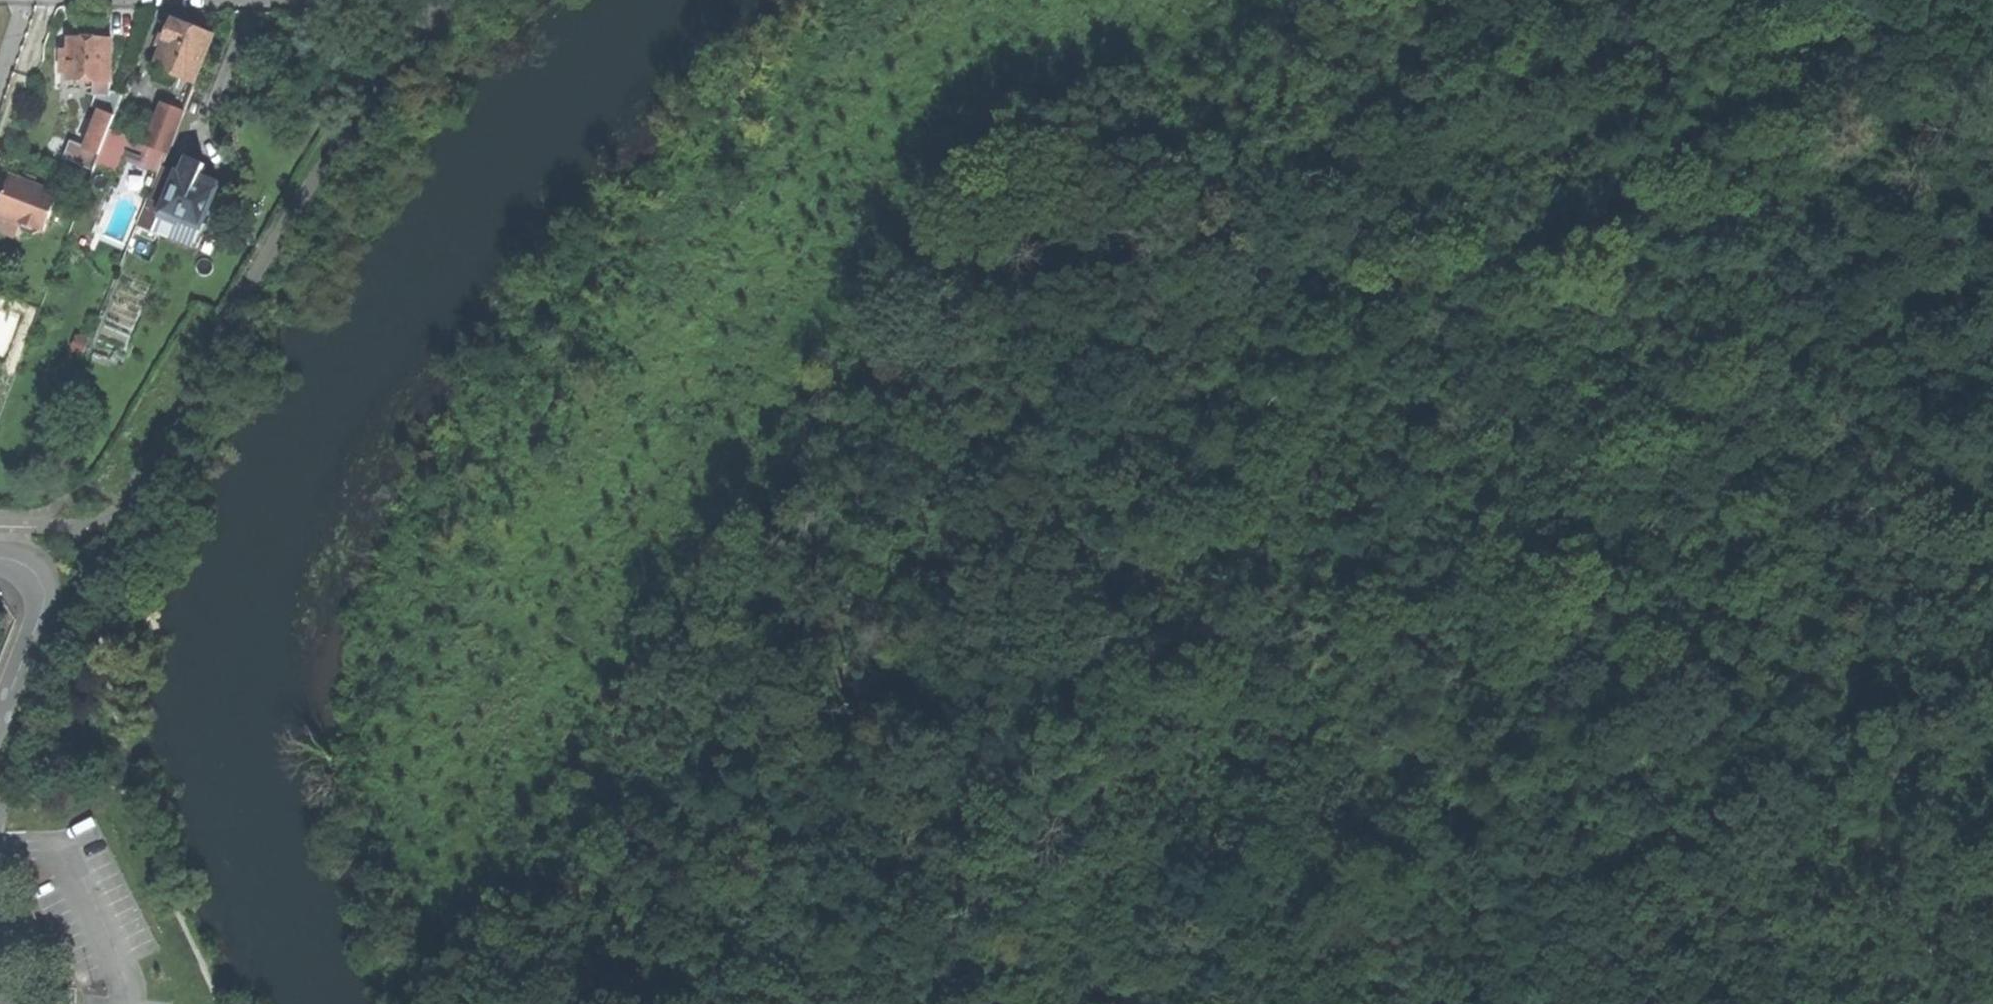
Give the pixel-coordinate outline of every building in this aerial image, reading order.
[(155,67),(157,68),(181,77),(195,83),(213,36),(190,27),(173,20),(166,37),(162,47),(155,67)] [(157,45),(162,47),(166,37),(161,35),(157,45)] [(93,39),(72,38),(69,38),(69,51),(68,74),(68,82),(95,82),(94,95),(109,96),(111,39),(99,39),(93,39)] [(181,77),(157,68),(153,78),(177,87),(181,77)] [(182,112),(163,104),(147,145),(167,155),(182,112)] [(68,159),(93,170),(96,165),(110,130),(115,117),(99,111),(85,149),(75,144),(68,159)] [(131,138),(110,130),(96,165),(117,173),(131,138)] [(180,173),(161,165),(136,225),(188,246),(194,226),(200,227),(216,188),(214,187),(216,180),(199,173),(203,163),(194,160),(186,157),(180,173)] [(20,223),(24,230),(33,234),(41,230),(44,231),(59,195),(12,177),(9,185),(0,208),(0,215),(20,223)] [(20,223),(0,215),(0,231),(14,237),(20,223)]
